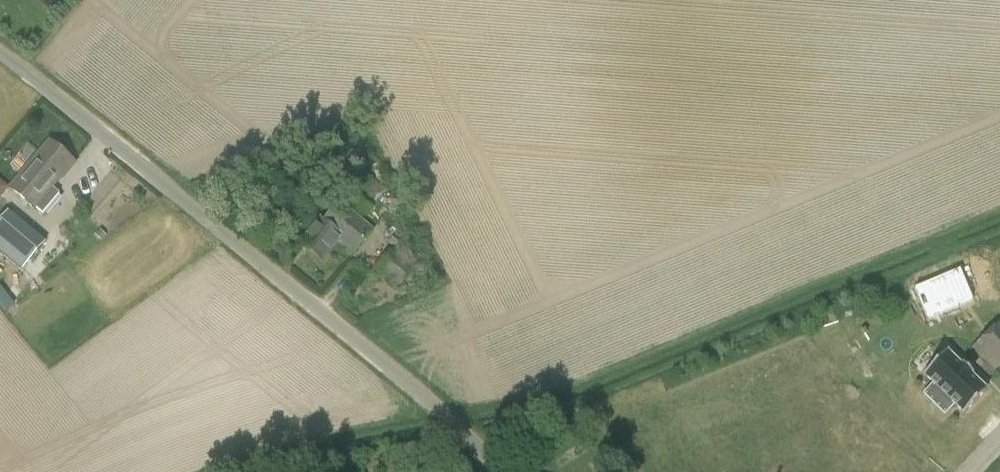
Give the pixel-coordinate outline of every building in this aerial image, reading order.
[(34,207),(73,161),(50,142),(11,188),(34,207)] [(370,177),(348,202),(364,216),(386,191),(370,177)] [(9,188),(0,180),(0,198),(1,197),(9,188)] [(354,252),(373,230),(363,221),(340,201),(302,244),(321,261),(340,240),(354,252)] [(0,219),(0,251),(22,269),(45,241),(8,210),(0,219)] [(950,271),(904,291),(918,323),(964,303),(950,271)] [(973,347),(999,375),(999,320),(973,347)] [(993,396),(953,357),(930,381),(939,390),(929,400),(950,421),(960,410),(970,420),(993,396)]
